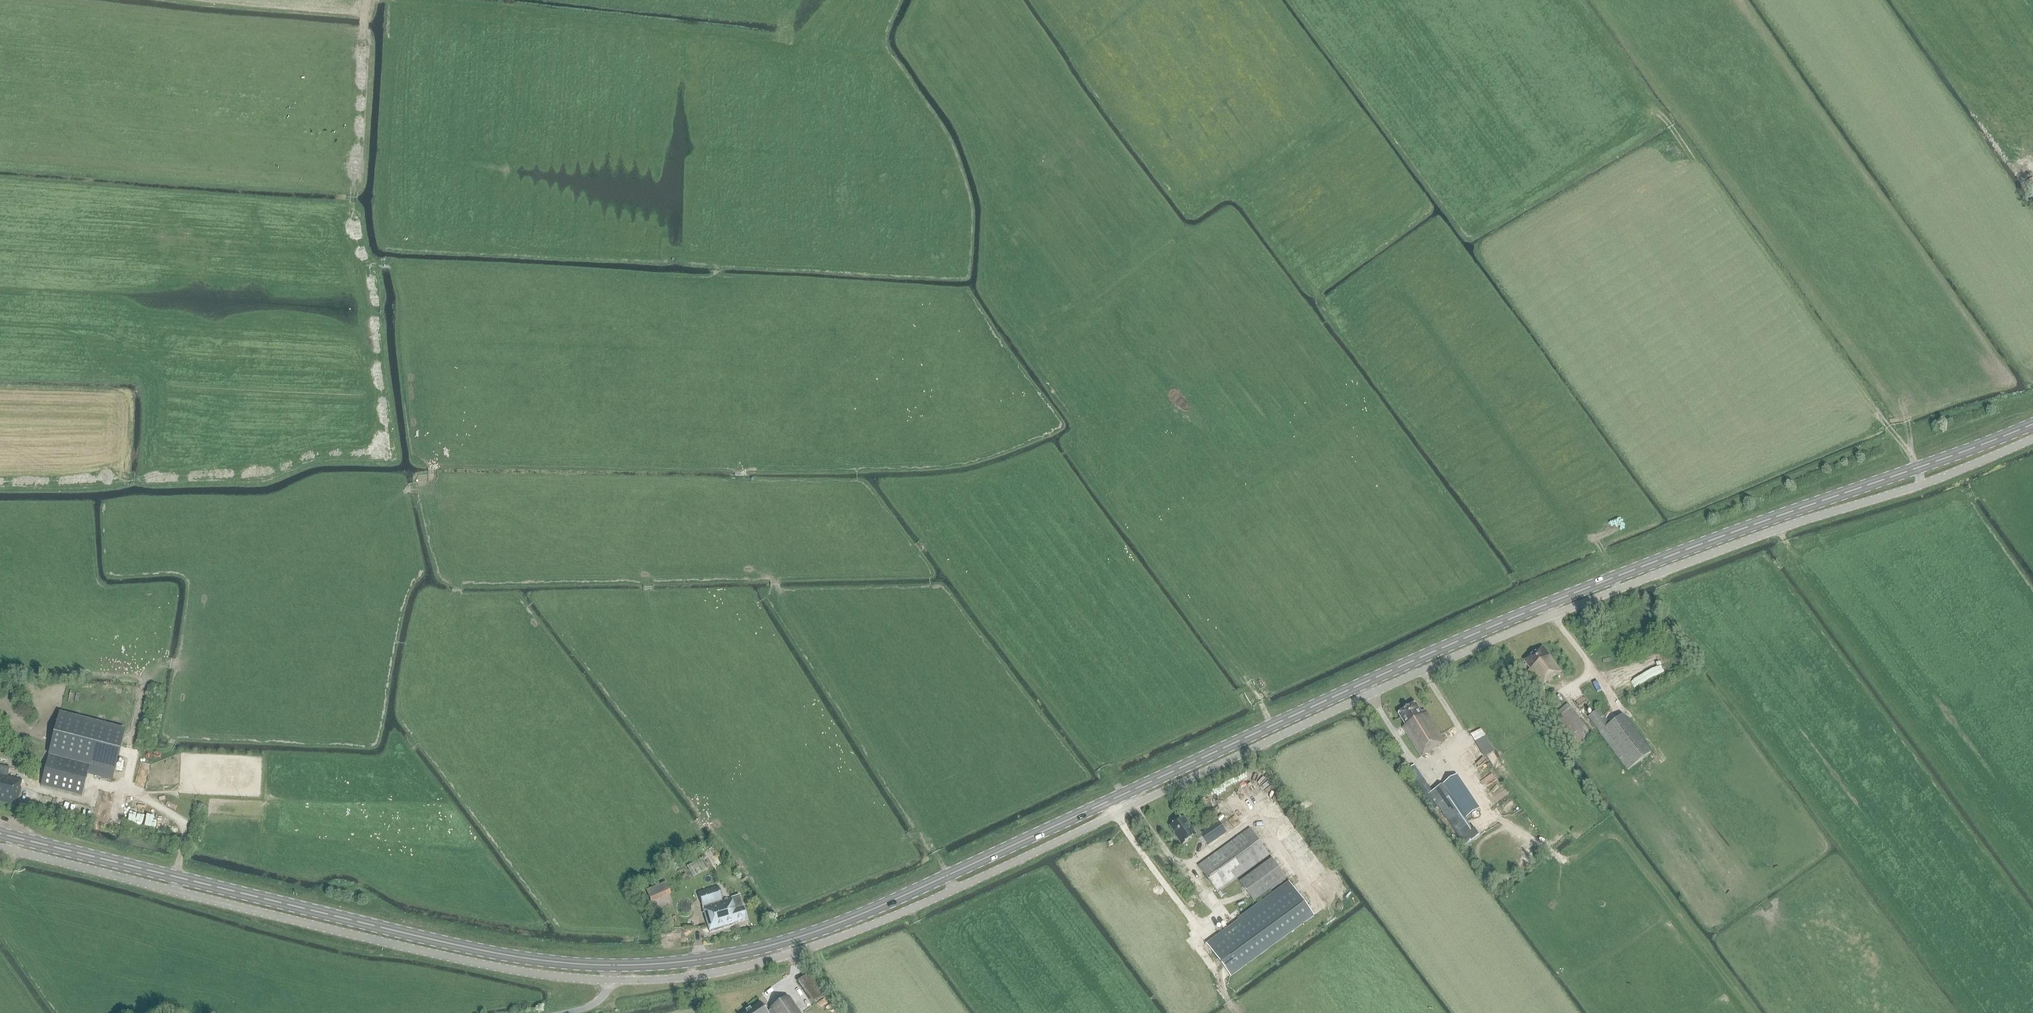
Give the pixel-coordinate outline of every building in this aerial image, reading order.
[(1528,671),(1540,688),(1561,672),(1542,647),(1524,660),(1530,669),(1528,671)] [(1658,657),(1649,662),(1654,673),(1663,668),(1658,657)] [(125,686),(120,709),(129,710),(134,687),(125,686)] [(1561,704),(1554,695),(1549,699),(1542,689),(1534,695),(1548,713),(1561,704)] [(1421,712),(1415,703),(1398,714),(1405,726),(1402,728),(1420,757),(1444,742),(1424,710),(1421,712)] [(1558,712),(1562,718),(1553,725),(1573,750),(1591,736),(1581,723),(1567,705),(1558,712)] [(1648,753),(1621,716),(1608,725),(1597,710),(1587,718),(1624,770),(1648,753)] [(59,712),(40,785),(81,796),(89,766),(114,773),(126,729),(59,712)] [(1469,734),(1483,757),(1494,750),(1480,728),(1469,734)] [(1488,754),(1496,766),(1502,763),(1494,750),(1488,754)] [(1485,763),(1475,772),(1479,776),(1489,767),(1485,763)] [(17,806),(21,788),(20,788),(22,780),(7,776),(9,768),(0,766),(0,802),(17,806)] [(1408,772),(1416,783),(1416,784),(1425,797),(1434,811),(1439,807),(1460,839),(1474,830),(1466,818),(1479,809),(1457,776),(1443,785),(1443,784),(1430,793),(1430,790),(1415,767),(1408,772)] [(137,823),(142,810),(134,807),(129,820),(137,823)] [(1192,831),(1183,818),(1169,827),(1176,838),(1181,845),(1195,836),(1198,841),(1202,838),(1200,835),(1200,834),(1196,828),(1192,831)] [(1200,835),(1202,838),(1207,846),(1226,834),(1218,822),(1200,834),(1200,835)] [(1217,893),(1269,856),(1249,829),(1198,866),(1217,893)] [(1474,830),(1460,839),(1465,846),(1479,837),(1474,829),(1474,830)] [(690,878),(711,868),(706,857),(685,867),(690,878)] [(1254,902),(1286,879),(1272,859),(1240,883),(1254,902)] [(654,909),(671,900),(663,883),(646,891),(654,909)] [(1289,883),(1206,944),(1230,976),(1313,916),(1289,883)] [(717,886),(697,892),(709,932),(734,925),(733,923),(746,919),(743,907),(739,895),(721,901),(717,886)] [(801,980),(816,1002),(828,994),(813,972),(801,980)] [(787,998),(771,1009),(774,1012),(797,1012),(787,998)] [(746,1011),(745,1011),(746,1012),(744,1012),(767,1012),(760,1002),(750,1009),(749,1009),(748,1009),(749,1009),(746,1011)]
